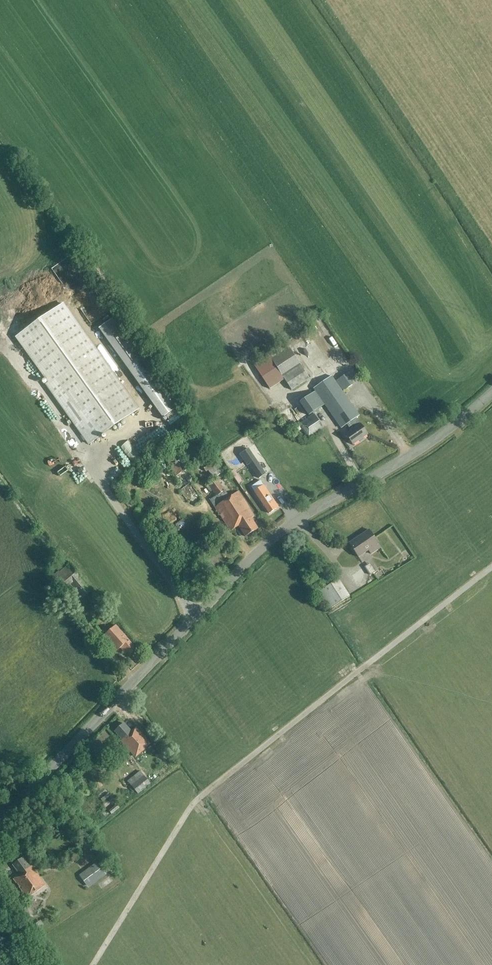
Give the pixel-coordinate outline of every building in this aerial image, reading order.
[(91,289),(93,284),(86,281),(84,286),(91,289)] [(140,410),(63,304),(14,339),(46,384),(44,386),(88,447),(140,410)] [(269,389),(283,380),(290,390),(307,379),(287,350),(285,351),(281,346),(253,364),(269,389)] [(140,360),(172,412),(189,402),(157,350),(140,360)] [(346,374),(341,378),(337,381),(343,391),(353,384),(346,374)] [(300,402),(309,416),(325,405),(341,428),(347,424),(351,430),(345,434),(353,445),(368,435),(360,424),(358,425),(354,419),(359,416),(332,376),(313,389),(315,392),(308,397),(308,396),(300,402)] [(192,404),(183,406),(186,420),(195,418),(192,404)] [(305,416),(298,406),(292,410),(298,420),(305,416)] [(324,429),(314,414),(298,424),(309,440),(324,429)] [(131,466),(164,438),(155,428),(150,433),(146,429),(135,439),(137,442),(122,455),(131,466)] [(255,461),(256,461),(248,449),(239,455),(247,466),(249,464),(250,465),(255,461)] [(188,468),(177,453),(165,461),(183,488),(193,481),(186,470),(188,468)] [(265,455),(259,460),(268,473),(275,469),(265,455)] [(119,456),(112,463),(121,471),(128,464),(119,456)] [(259,478),(265,474),(256,461),(255,461),(250,465),(259,478)] [(204,473),(197,463),(189,470),(199,484),(203,481),(200,476),(204,473)] [(276,478),(265,483),(279,508),(289,503),(276,478)] [(230,498),(216,479),(208,485),(217,498),(211,502),(231,531),(238,526),(245,537),(258,529),(251,518),(254,516),(239,492),(230,498)] [(254,492),(269,513),(276,509),(274,505),(276,504),(264,486),(254,492)] [(174,528),(177,531),(187,524),(184,520),(174,528)] [(371,554),(381,548),(369,530),(349,543),(358,557),(368,550),(371,554)] [(371,558),(380,571),(386,566),(377,554),(371,558)] [(82,599),(91,591),(80,577),(70,564),(60,573),(59,572),(53,577),(64,590),(70,585),(82,599)] [(361,579),(374,579),(374,565),(361,564),(361,579)] [(330,609),(349,597),(339,580),(319,592),(330,609)] [(130,655),(136,649),(128,641),(129,640),(116,626),(104,636),(117,651),(120,648),(126,654),(127,652),(130,655)] [(135,757),(151,744),(136,728),(131,732),(124,724),(115,732),(123,740),(121,741),(135,757)] [(150,784),(144,776),(141,772),(128,782),(138,794),(150,784)] [(27,898),(45,886),(31,866),(30,867),(23,858),(13,865),(20,874),(13,879),(27,898)] [(87,889),(104,877),(109,874),(101,863),(98,866),(97,864),(79,876),(87,889)] [(109,878),(112,883),(119,878),(116,873),(109,878)] [(19,908),(27,920),(34,915),(28,907),(29,907),(26,903),(19,908)]
